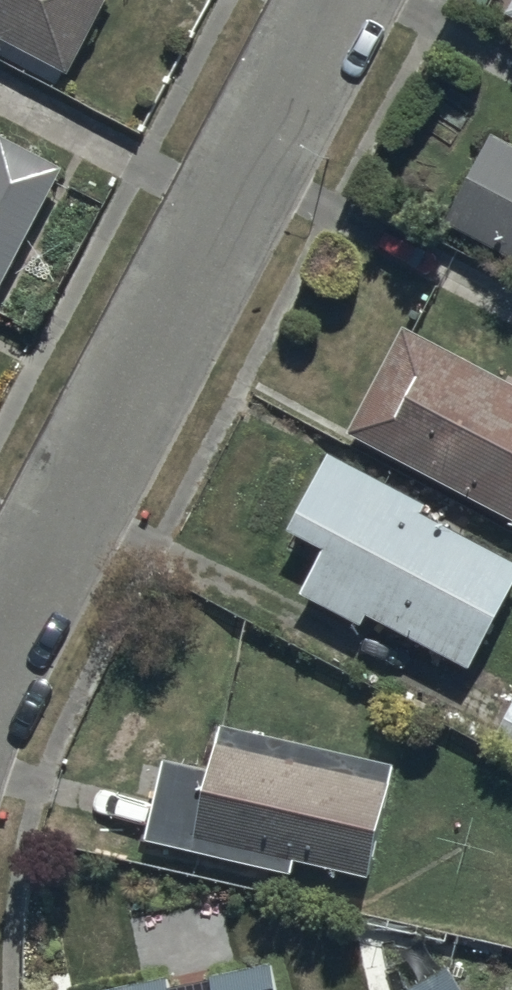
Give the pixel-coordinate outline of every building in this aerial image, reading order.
[(71,78),(111,0),(0,0),(0,41),(71,78)] [(494,141),(445,226),(511,262),(511,151),(494,141)] [(63,174),(0,142),(0,295),(63,174)] [(405,333),(350,438),(511,522),(511,388),(405,333)] [(288,536),(326,555),(303,598),(363,629),(368,620),(470,674),(511,596),(511,566),(423,519),(427,511),(329,459),(288,536)] [(493,743),(511,753),(511,706),(493,743)] [(393,768),(220,728),(210,775),(164,764),(145,845),(292,879),(295,866),(366,883),(393,768)] [(272,968),(210,979),(211,989),(276,989),(272,968)] [(119,989),(168,989),(166,981),(119,989)]
